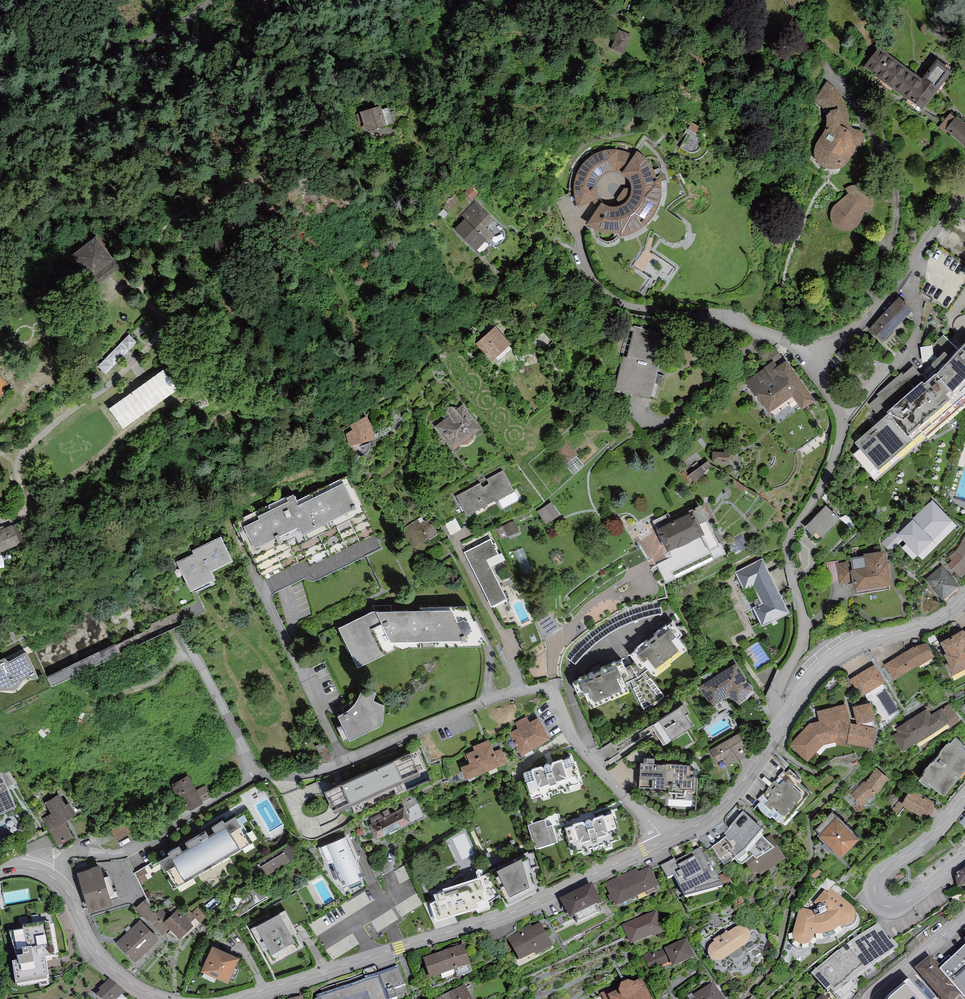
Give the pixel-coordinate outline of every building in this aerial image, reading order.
[(624,54),(631,35),(618,30),(611,49),(624,54)] [(922,80),(879,49),(864,69),(921,111),(951,72),(936,61),(922,80)] [(826,82),(814,100),(818,103),(822,107),(825,111),(826,116),(827,122),(826,128),(821,136),(817,143),(814,149),(814,155),(816,160),(819,164),(823,168),(831,169),(836,169),(838,168),(840,170),(844,167),(850,160),(853,154),(855,148),(857,148),(861,146),(863,144),(865,140),(865,136),(861,131),(858,129),(853,128),(849,128),(849,125),(849,119),(848,113),(847,106),(844,99),(839,93),(834,87),(830,84),(826,82)] [(387,106),(363,110),(367,129),(391,125),(387,106)] [(937,127),(964,151),(964,123),(958,116),(956,118),(950,113),(937,127)] [(581,208),(599,200),(597,193),(598,185),(601,179),(607,174),(614,172),(621,173),(628,176),(632,182),(635,189),(634,196),(630,203),(625,208),(618,210),(610,209),(604,205),(591,226),(599,230),(607,233),(615,234),(624,233),(624,237),(635,234),(645,229),(653,221),(659,212),(663,201),(664,190),(663,179),(659,180),(656,172),(652,164),(646,158),(639,153),(636,158),(625,153),(612,152),(600,155),(590,162),(582,172),(578,184),(577,196),(581,208)] [(854,193),(837,209),(834,220),(842,231),(860,228),(869,209),(873,213),(877,204),(875,193),(864,184),(848,187),(854,193)] [(479,204),(456,230),(482,253),(505,228),(479,204)] [(96,235),(73,251),(96,284),(119,268),(96,235)] [(869,330),(883,343),(913,310),(899,297),(869,330)] [(964,335),(964,319),(954,324),(960,337),(964,335)] [(495,326),(475,344),(492,362),(511,344),(495,326)] [(666,333),(635,326),(620,390),(652,397),(666,333)] [(98,366),(106,374),(126,354),(137,343),(128,334),(98,366)] [(878,469),(964,390),(964,343),(856,442),(878,469)] [(749,381),(774,415),(796,398),(805,409),(815,401),(782,357),(749,381)] [(156,376),(148,382),(150,383),(160,397),(162,400),(177,390),(163,371),(156,376)] [(445,419),(435,426),(453,450),(459,446),(476,433),(481,428),(463,404),(456,410),(454,407),(453,407),(451,406),(449,407),(447,408),(446,410),(446,411),(447,413),(443,416),(445,419)] [(346,434),(349,446),(375,440),(371,425),(366,416),(350,425),(352,430),(346,434)] [(476,435),(476,433),(459,446),(460,447),(461,447),(462,447),(463,447),(464,447),(466,447),(468,446),(470,445),(471,444),(472,443),(474,442),(475,440),(475,438),(476,437),(476,435)] [(733,453),(712,452),(712,462),(733,463),(733,453)] [(503,470),(452,497),(458,508),(461,507),(466,516),(514,490),(503,470)] [(293,493),(238,520),(238,522),(233,524),(237,531),(239,530),(264,580),(306,560),(309,566),(375,534),(347,476),(296,501),(293,493)] [(560,515),(551,502),(537,511),(546,525),(560,515)] [(900,532),(922,554),(952,524),(931,502),(900,532)] [(826,506),(804,528),(818,541),(840,519),(826,506)] [(687,509),(658,523),(660,528),(656,530),(667,552),(704,535),(701,528),(700,528),(695,518),(692,512),(689,513),(687,509)] [(417,519),(402,529),(404,533),(403,534),(412,549),(438,532),(430,519),(426,522),(425,521),(420,524),(417,519)] [(514,520),(496,529),(501,540),(519,531),(514,520)] [(20,544),(19,543),(24,541),(17,525),(13,526),(13,525),(4,529),(0,530),(0,552),(20,544)] [(233,561),(221,537),(192,550),(194,553),(177,561),(191,591),(215,579),(212,571),(233,561)] [(491,539),(464,552),(491,607),(507,599),(487,560),(499,554),(496,548),(497,548),(495,543),(493,544),(491,539)] [(964,576),(964,547),(951,564),(964,576)] [(864,556),(850,558),(851,561),(836,564),(839,584),(853,582),(854,591),(891,585),(890,574),(888,561),(887,561),(885,551),(863,554),(864,556)] [(762,559),(735,572),(762,626),(789,613),(762,559)] [(933,578),(949,598),(962,587),(946,567),(933,578)] [(420,611),(373,611),(339,628),(358,668),(397,649),(489,646),(476,621),(474,621),(466,607),(420,608),(420,611)] [(666,625),(654,635),(655,636),(648,641),(647,640),(635,650),(635,651),(630,655),(635,662),(645,674),(646,673),(647,672),(653,679),(690,649),(680,637),(683,634),(672,621),(667,626),(666,625)] [(947,646),(964,673),(964,635),(947,646)] [(930,641),(891,663),(900,679),(938,657),(930,641)] [(0,661),(0,692),(15,691),(25,679),(34,680),(39,679),(26,652),(9,662),(4,659),(0,661)] [(579,680),(572,683),(579,698),(582,697),(589,711),(633,692),(629,683),(626,677),(628,676),(625,667),(622,661),(615,664),(615,663),(601,669),(601,670),(593,674),(593,672),(578,679),(579,680)] [(630,665),(625,667),(628,676),(626,677),(629,683),(631,682),(645,713),(664,697),(646,673),(645,674),(635,662),(630,665)] [(740,665),(708,688),(719,704),(734,693),(740,701),(757,688),(740,665)] [(874,665),(850,679),(861,697),(885,682),(874,665)] [(376,693),(361,690),(358,697),(355,704),(349,710),(343,713),(337,717),(350,741),(381,726),(382,724),(382,722),(384,706),(373,701),(376,693)] [(952,700),(895,732),(906,753),(964,720),(952,700)] [(871,702),(853,707),(857,725),(875,720),(871,702)] [(819,722),(809,724),(789,747),(807,763),(823,745),(836,742),(836,745),(848,747),(849,745),(873,749),(877,729),(851,724),(846,704),(816,711),(819,722)] [(680,707),(650,726),(664,746),(693,727),(680,707)] [(517,728),(509,733),(521,756),(550,740),(538,718),(529,722),(526,716),(514,723),(517,728)] [(741,731),(712,748),(727,774),(756,756),(741,731)] [(955,737),(950,743),(949,742),(947,745),(946,744),(940,752),(941,752),(931,763),(925,769),(927,771),(919,780),(926,787),(927,786),(930,789),(932,786),(944,796),(964,771),(964,751),(963,750),(964,747),(962,745),(963,744),(955,737)] [(488,740),(473,746),(473,748),(463,752),(468,764),(461,767),(466,780),(498,767),(499,767),(507,764),(501,748),(494,751),(491,744),(489,744),(488,740)] [(417,750),(325,792),(334,814),(351,806),(354,814),(365,809),(363,804),(394,790),(396,795),(430,779),(417,750)] [(532,770),(523,772),(526,779),(525,780),(529,794),(531,794),(532,799),(540,796),(541,798),(550,795),(549,793),(551,792),(552,795),(560,792),(560,790),(562,789),(562,791),(571,788),(571,787),(579,784),(577,779),(579,779),(574,764),(573,765),(571,758),(563,760),(562,759),(531,769),(532,770)] [(655,758),(643,758),(643,763),(640,763),(639,787),(650,788),(650,791),(669,792),(669,793),(682,793),(683,788),(692,789),(693,779),(690,779),(691,765),(666,764),(654,764),(655,758)] [(876,795),(889,778),(876,768),(866,782),(864,781),(851,795),(861,807),(874,794),(876,795)] [(17,805),(0,773),(0,813),(17,805)] [(817,792),(792,773),(768,804),(794,823),(817,792)] [(188,775),(171,785),(176,795),(178,794),(188,812),(203,803),(202,802),(196,790),(188,775)] [(206,785),(196,790),(202,802),(212,796),(206,785)] [(911,789),(901,805),(925,819),(934,803),(911,789)] [(59,794),(44,803),(51,814),(42,819),(58,846),(73,838),(64,822),(76,815),(69,803),(65,805),(59,794)] [(404,807),(369,825),(376,839),(411,822),(404,807)] [(726,835),(712,846),(719,856),(718,857),(724,864),(734,857),(738,862),(743,863),(745,861),(753,855),(756,857),(774,846),(765,837),(760,833),(763,829),(743,811),(724,833),(726,835)] [(573,826),(565,828),(567,835),(566,836),(571,850),(572,850),(574,854),(582,852),(582,854),(591,851),(590,849),(593,848),(593,851),(602,848),(601,846),(603,845),(604,847),(612,844),(612,842),(620,840),(619,835),(620,834),(615,820),(614,820),(612,813),(604,816),(603,814),(573,824),(573,826)] [(167,880),(173,890),(253,843),(247,833),(244,835),(240,828),(241,827),(235,817),(225,823),(223,821),(211,827),(215,833),(208,836),(205,831),(185,843),(188,848),(182,852),(179,847),(168,853),(169,856),(158,863),(164,873),(167,871),(171,878),(167,880)] [(836,818),(819,836),(841,858),(859,840),(836,818)] [(536,848),(559,844),(556,825),(549,826),(548,820),(532,823),(536,848)] [(124,821),(109,830),(117,841),(131,831),(124,821)] [(471,829),(453,836),(463,862),(481,855),(471,829)] [(771,833),(765,837),(774,846),(756,857),(753,855),(745,861),(752,874),(758,871),(760,875),(786,858),(771,833)] [(347,836),(321,848),(328,864),(332,862),(340,881),(344,879),(346,885),(360,879),(358,874),(362,872),(347,836)] [(289,844),(250,869),(258,881),(297,857),(289,844)] [(702,850),(669,872),(688,900),(721,879),(702,850)] [(532,861),(504,873),(517,904),(546,892),(532,861)] [(91,869),(77,873),(89,913),(113,905),(100,865),(90,868),(91,869)] [(138,873),(143,883),(154,877),(148,867),(138,873)] [(815,882),(822,872),(815,867),(808,876),(815,882)] [(655,871),(612,891),(622,912),(665,893),(655,871)] [(955,877),(957,889),(964,888),(964,871),(955,877)] [(484,878),(431,896),(441,926),(494,908),(484,878)] [(225,902),(235,918),(250,910),(248,907),(268,896),(260,882),(225,902)] [(828,888),(814,904),(818,907),(817,908),(817,909),(817,910),(813,912),(799,909),(793,935),(792,937),(793,940),(795,944),(797,946),(801,948),(804,948),(807,948),(810,946),(812,944),(814,938),(823,938),(834,934),(841,928),(843,929),(845,929),(848,929),(851,927),(853,926),(855,923),(856,920),(855,917),(855,915),(855,913),(853,912),(828,888)] [(598,891),(566,905),(574,923),(606,908),(598,891)] [(183,911),(167,926),(183,942),(199,927),(183,911)] [(656,912),(622,926),(630,948),(652,939),(653,941),(666,936),(656,912)] [(286,914),(258,929),(276,961),(304,946),(286,914)] [(839,946),(811,970),(828,992),(831,989),(834,994),(869,969),(899,947),(892,935),(891,936),(878,919),(852,937),(852,938),(840,947),(839,946)] [(141,923),(120,946),(138,964),(160,941),(141,923)] [(25,932),(10,934),(18,990),(52,985),(48,960),(58,958),(53,925),(25,930),(25,932)] [(516,942),(526,963),(555,949),(545,927),(516,942)] [(735,929),(722,937),(721,935),(713,941),(714,943),(713,944),(711,945),(710,947),(709,949),(708,953),(708,956),(711,961),(712,962),(714,964),(716,964),(718,964),(721,964),(723,963),(725,962),(747,947),(748,945),(750,943),(750,941),(750,938),(750,935),(749,932),(746,930),(744,928),(740,928),(738,927),(735,929)] [(656,950),(643,956),(650,973),(670,965),(672,971),(695,961),(687,941),(666,950),(666,949),(657,953),(656,950)] [(212,946),(201,972),(228,984),(239,959),(212,946)] [(952,962),(943,971),(939,974),(960,998),(964,998),(964,949),(952,962)] [(475,970),(468,950),(428,963),(434,983),(475,970)] [(930,958),(914,970),(937,998),(960,998),(939,974),(943,971),(939,967),(930,958)] [(949,958),(939,967),(943,971),(952,962),(949,958)] [(327,998),(394,998),(385,977),(327,998)] [(909,977),(887,996),(885,998),(928,998),(909,977)] [(110,981),(99,990),(101,992),(96,997),(98,998),(119,998),(125,993),(110,981)] [(601,995),(603,998),(650,998),(642,982),(631,988),(628,987),(622,989),(620,986),(601,995)] [(713,984),(693,997),(692,995),(686,998),(722,998),(713,984)] [(469,990),(447,998),(472,998),(469,990)]
